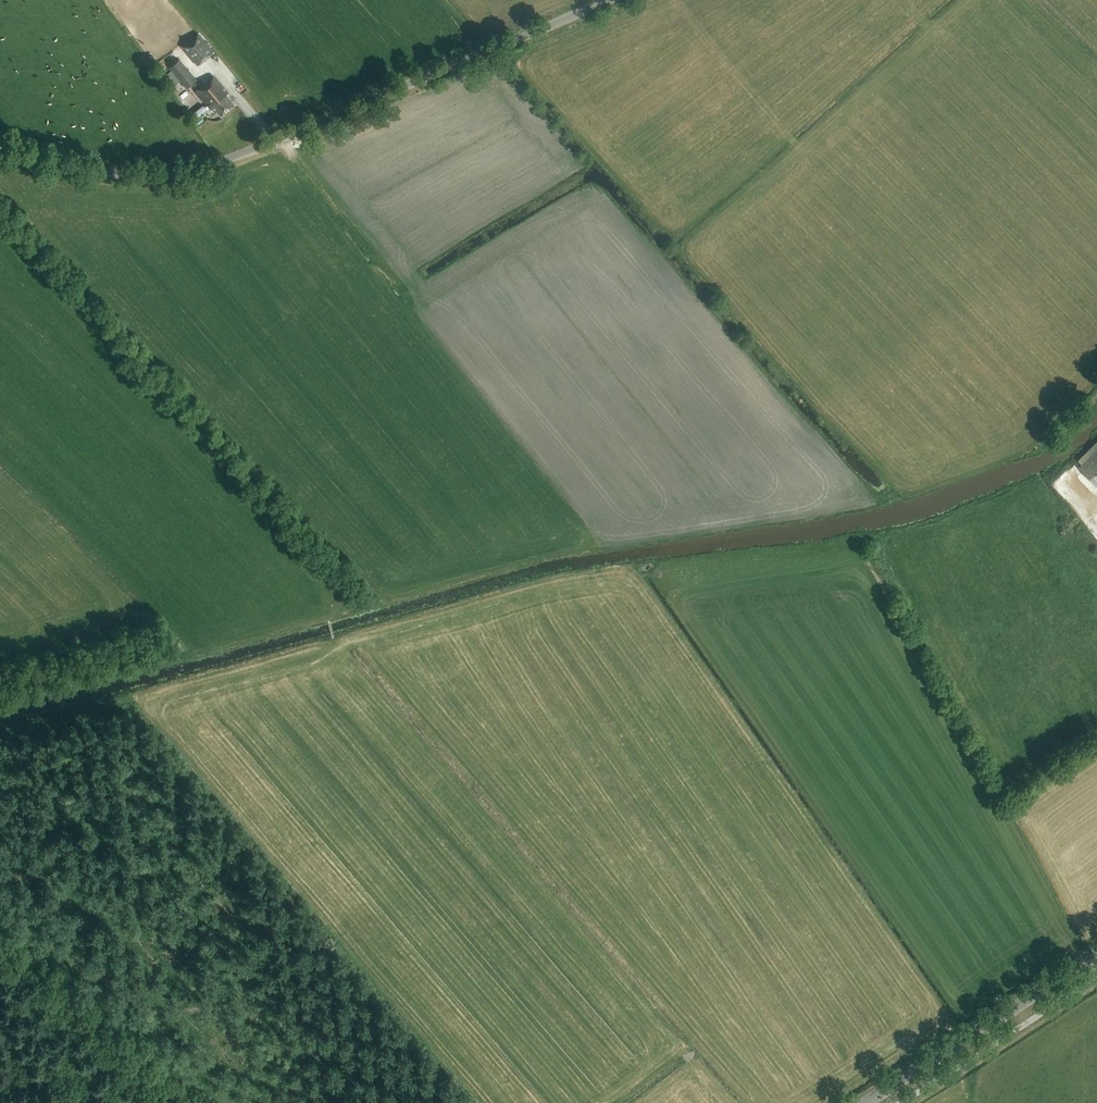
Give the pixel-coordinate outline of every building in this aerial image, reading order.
[(198,66),(213,52),(197,34),(182,47),(198,66)] [(196,80),(179,59),(169,68),(186,89),(196,80)] [(194,92),(211,111),(214,109),(220,116),(234,104),(226,95),(228,94),(213,76),(194,92)] [(203,106),(191,116),(195,120),(207,110),(203,106)] [(1079,468),(1096,486),(1096,450),(1079,468)]
